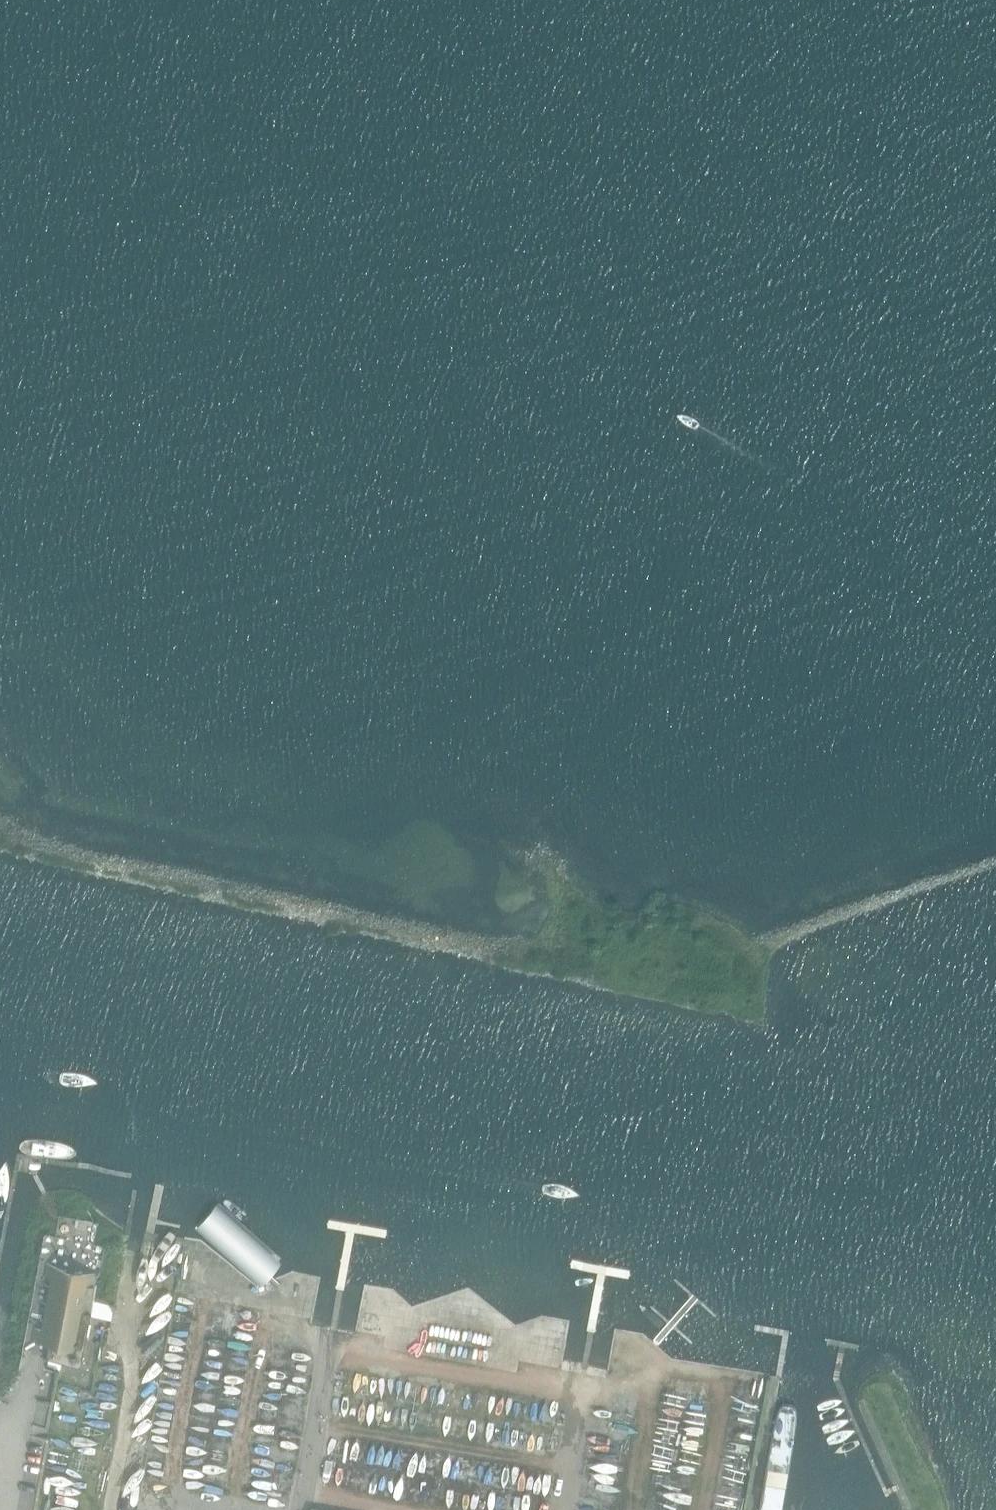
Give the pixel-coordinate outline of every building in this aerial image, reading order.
[(214,1205),(193,1228),(258,1286),(279,1263),(214,1205)] [(82,1363),(100,1274),(46,1263),(44,1275),(54,1277),(43,1329),(33,1327),(31,1339),(47,1342),(44,1355),(82,1363)]
